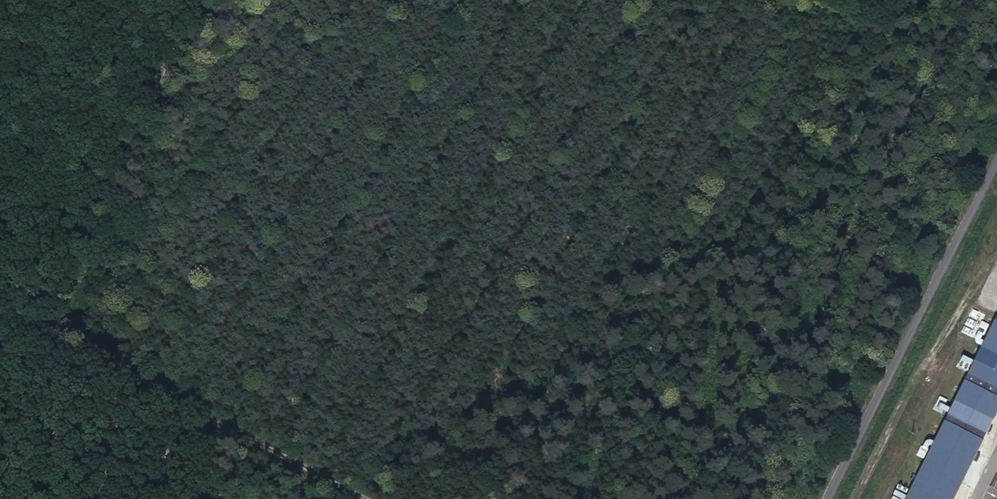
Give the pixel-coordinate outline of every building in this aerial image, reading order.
[(895,498),(955,498),(996,414),(996,296),(895,498)]
